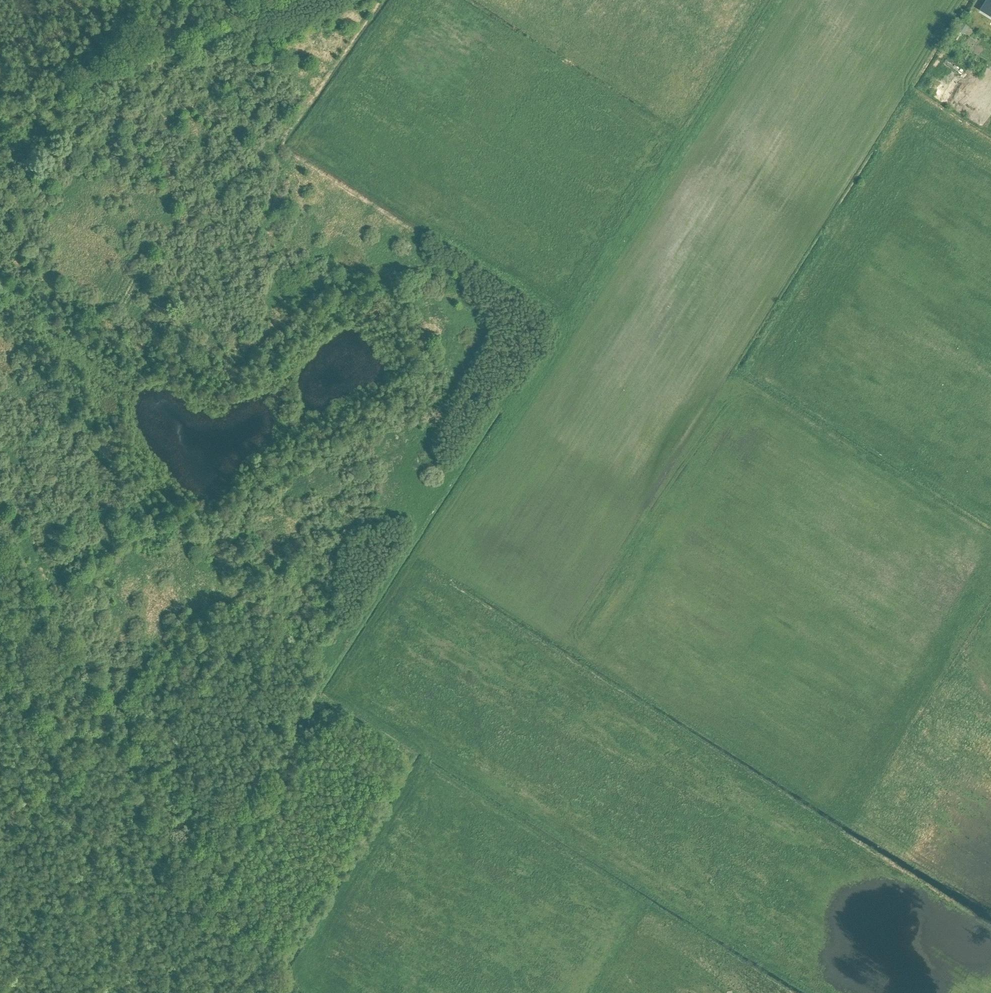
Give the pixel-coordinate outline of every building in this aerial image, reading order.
[(962,25),(958,32),(964,36),(969,28),(962,25)] [(951,79),(954,73),(942,66),(939,73),(951,79)]
